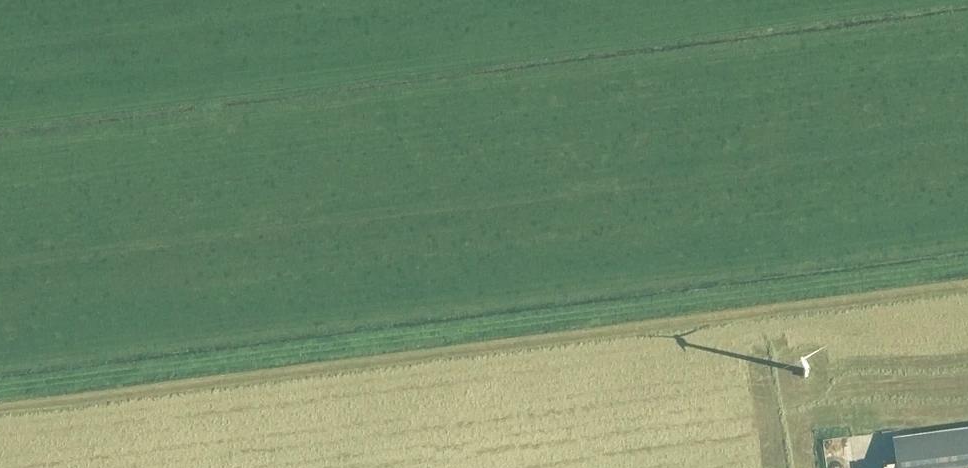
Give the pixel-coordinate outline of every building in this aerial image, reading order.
[(894,443),(897,467),(967,467),(967,433),(894,443)]
